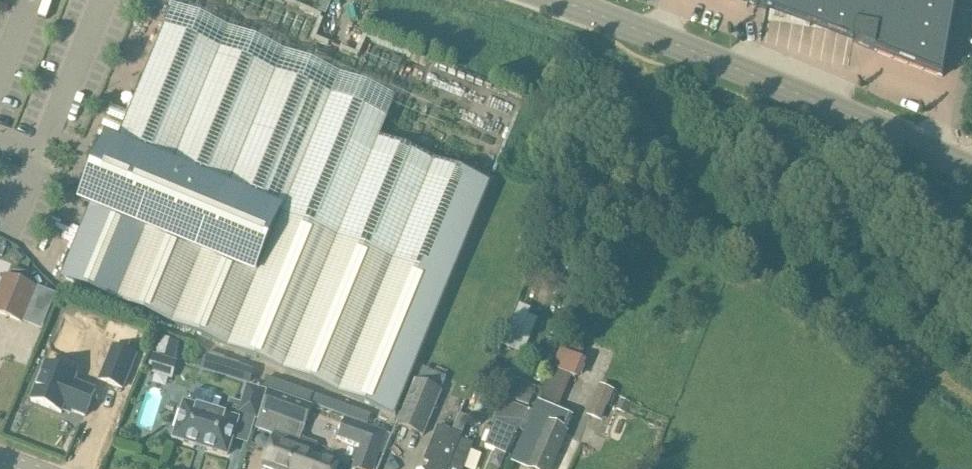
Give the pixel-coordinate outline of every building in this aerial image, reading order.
[(744,4),(744,2),(765,9),(764,11),(854,46),(855,44),(875,52),(875,53),(943,79),(943,78),(955,9),(957,0),(734,0),(744,4)] [(395,102),(173,10),(116,146),(110,143),(97,176),(85,204),(91,207),(62,278),(397,416),(462,256),(489,191),(377,144),(395,102)] [(566,222),(553,225),(556,235),(568,232),(566,222)] [(480,257),(472,253),(468,261),(467,261),(462,273),(472,277),(477,264),(476,264),(480,257)] [(0,295),(0,314),(23,324),(37,289),(30,286),(23,283),(26,276),(27,273),(15,268),(11,278),(7,277),(0,295)] [(178,344),(164,340),(160,354),(174,358),(178,344)] [(137,357),(114,348),(101,381),(123,390),(137,357)] [(210,352),(205,368),(251,382),(254,371),(239,367),(240,365),(225,361),(225,359),(209,354),(210,352)] [(77,378),(47,365),(32,403),(62,415),(64,409),(86,418),(96,392),(75,383),(77,378)] [(537,387),(515,377),(507,395),(529,405),(537,387)] [(443,393),(416,383),(398,426),(425,436),(443,393)] [(267,394),(248,388),(239,415),(258,421),(267,394)] [(614,396),(602,391),(591,418),(603,423),(614,396)] [(269,392),(256,429),(275,436),(264,468),(267,468),(338,468),(340,462),(315,454),(318,446),(301,440),(313,407),(269,392)] [(534,411),(503,399),(495,420),(496,420),(486,445),(507,453),(518,429),(525,432),(534,411)] [(211,409),(193,403),(192,407),(186,405),(183,414),(179,412),(173,430),(177,432),(175,440),(228,457),(239,422),(210,413),(211,409)] [(541,407),(516,466),(524,468),(554,468),(575,421),(541,407)] [(338,438),(360,447),(354,464),(366,468),(375,468),(388,434),(367,427),(345,419),(338,438)] [(463,440),(462,439),(463,436),(440,427),(426,462),(432,464),(430,468),(451,468),(463,440)] [(451,468),(465,468),(474,444),(463,440),(451,468)]
